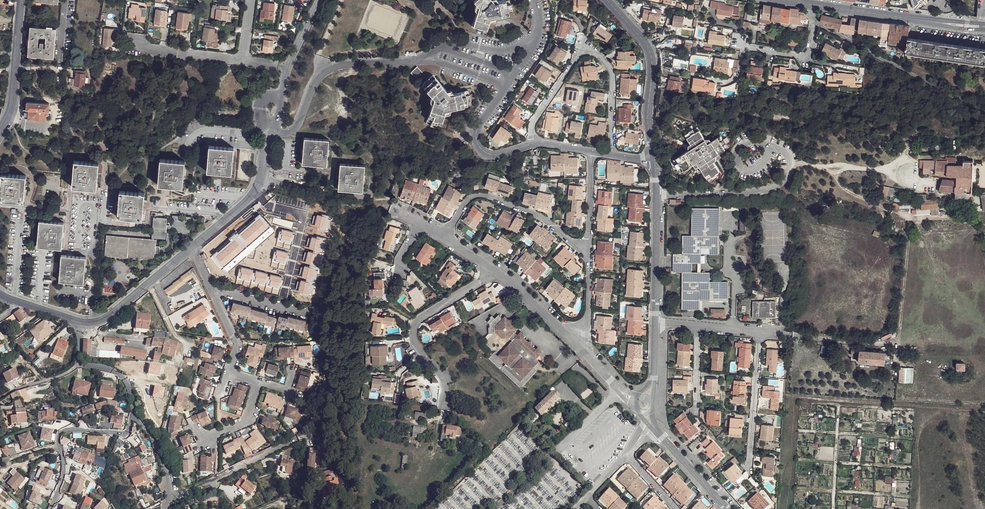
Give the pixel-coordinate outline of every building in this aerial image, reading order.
[(476,29),(481,31),(482,30),(486,31),(489,21),(490,17),(495,16),(509,13),(508,8),(511,8),(510,3),(509,3),(509,0),(501,0),(499,1),(495,2),(493,0),(474,0),(475,1),(479,5),(478,9),(473,24),(477,25),(476,29)] [(573,10),(587,11),(587,5),(587,3),(587,0),(574,0),(573,10)] [(914,9),(914,10),(924,0),(911,0),(914,9)] [(734,7),(726,6),(718,4),(719,2),(711,1),(710,8),(717,9),(717,14),(732,17),(732,16),(734,7)] [(264,18),(273,19),(275,4),(264,2),(264,11),(265,11),(264,18)] [(136,22),(144,22),(146,9),(138,7),(139,5),(132,4),(131,8),(130,8),(128,14),(134,15),(137,15),(136,22)] [(213,4),(211,18),(215,19),(217,9),(220,9),(220,5),(213,4)] [(220,5),(220,9),(217,9),(215,19),(228,20),(229,10),(229,6),(220,5)] [(295,6),(285,5),(284,9),(283,16),(283,20),(292,21),(293,21),(295,6)] [(763,14),(762,19),(771,20),(773,7),(764,5),(763,9),(761,9),(761,13),(763,14)] [(773,7),(771,20),(780,21),(782,8),(773,7)] [(644,9),(642,19),(659,22),(662,10),(653,8),(652,10),(644,9)] [(782,8),(780,21),(789,23),(790,9),(790,10),(782,8)] [(789,26),(788,30),(792,30),(792,23),(801,25),(801,18),(807,18),(807,17),(803,12),(799,12),(799,10),(790,9),(789,23),(789,26)] [(167,11),(156,10),(154,24),(165,26),(166,20),(167,12),(167,11)] [(190,14),(179,12),(176,28),(186,30),(187,25),(189,25),(189,21),(190,14)] [(760,18),(760,22),(771,24),(771,20),(762,19),(763,14),(761,13),(760,15),(760,18)] [(685,17),(674,15),(673,26),(683,27),(685,17)] [(822,15),(820,22),(823,25),(826,27),(827,26),(840,29),(841,24),(842,20),(822,15)] [(31,17),(30,23),(54,25),(54,19),(31,17)] [(840,29),(839,31),(842,32),(854,34),(855,34),(855,32),(854,32),(855,26),(856,19),(851,18),(850,25),(850,26),(841,24),(840,29)] [(561,19),(556,35),(566,38),(567,34),(565,33),(569,21),(561,19)] [(860,19),(858,32),(881,36),(883,23),(868,21),(860,19)] [(883,23),(881,36),(889,37),(891,23),(883,23)] [(888,40),(888,42),(899,43),(902,25),(891,23),(889,37),(888,40)] [(599,25),(593,34),(597,36),(598,37),(607,43),(613,35),(607,31),(599,25)] [(902,25),(899,43),(907,44),(908,38),(909,26),(902,25)] [(30,27),(27,56),(54,58),(56,29),(30,27)] [(204,28),(202,41),(206,42),(208,42),(207,46),(217,47),(218,43),(217,43),(213,43),(215,33),(215,29),(213,29),(204,28)] [(104,29),(103,47),(112,47),(112,40),(115,40),(116,29),(104,29)] [(709,33),(708,43),(724,45),(725,36),(717,34),(709,33)] [(263,51),(273,53),(274,41),(272,40),(273,36),(265,35),(263,51)] [(907,46),(905,53),(946,59),(949,44),(939,43),(935,42),(921,40),(918,40),(908,38),(907,44),(907,46)] [(826,43),(821,52),(829,56),(829,54),(838,58),(842,60),(846,51),(840,48),(839,50),(826,43)] [(684,44),(683,52),(690,53),(692,46),(684,44)] [(959,46),(949,44),(946,59),(984,65),(984,49),(979,49),(976,48),(963,46),(959,46)] [(557,46),(549,57),(558,63),(561,59),(566,52),(557,46)] [(617,56),(617,64),(627,64),(627,66),(632,66),(632,63),(635,63),(635,55),(634,55),(630,55),(630,51),(625,51),(620,51),(619,51),(619,56),(617,56)] [(715,59),(713,70),(718,70),(718,72),(728,74),(729,67),(738,69),(739,61),(728,59),(728,60),(723,59),(722,61),(715,59)] [(748,70),(746,79),(757,81),(757,79),(761,80),(763,69),(756,68),(756,66),(758,67),(758,63),(751,62),(750,70),(748,70)] [(542,65),(535,75),(544,82),(547,78),(548,79),(553,73),(542,65)] [(580,67),(583,78),(587,77),(587,79),(598,77),(595,65),(594,66),(594,65),(591,65),(585,66),(580,67)] [(417,67),(411,73),(416,79),(422,73),(417,67)] [(775,68),(773,77),(779,77),(778,78),(795,81),(796,76),(796,71),(786,70),(786,69),(780,68),(775,68)] [(86,71),(76,70),(76,73),(75,79),(71,79),(71,82),(70,82),(69,86),(74,86),(75,86),(84,87),(85,83),(88,83),(88,78),(85,77),(86,74),(86,71)] [(623,78),(622,94),(629,94),(630,95),(630,92),(634,92),(636,93),(637,79),(630,78),(630,74),(624,73),(623,78)] [(827,80),(827,86),(833,86),(833,84),(838,85),(845,85),(845,81),(855,82),(856,74),(846,74),(846,73),(834,73),(834,76),(833,80),(827,80)] [(433,103),(427,120),(431,122),(431,125),(430,125),(436,127),(436,126),(440,127),(444,114),(445,110),(451,109),(471,104),(470,100),(471,100),(470,95),(469,95),(468,90),(454,94),(450,95),(447,91),(435,78),(431,81),(429,78),(425,81),(425,82),(422,85),(431,95),(434,98),(433,103)] [(693,80),(692,89),(714,92),(715,83),(709,82),(709,85),(705,84),(705,81),(705,80),(701,79),(701,82),(693,80)] [(670,80),(668,89),(678,91),(678,92),(684,93),(686,82),(683,81),(682,85),(679,85),(680,82),(670,80)] [(523,98),(523,99),(531,104),(539,93),(536,91),(531,87),(526,95),(520,91),(518,95),(523,98)] [(569,89),(566,103),(577,105),(579,91),(569,89)] [(587,102),(585,111),(592,112),(594,104),(596,104),(596,98),(604,100),(605,94),(592,91),(591,97),(588,96),(587,102)] [(27,102),(27,109),(29,110),(29,113),(28,120),(46,121),(46,114),(46,111),(49,111),(49,104),(27,102)] [(514,104),(504,118),(520,129),(525,122),(518,117),(522,110),(514,104)] [(620,108),(620,122),(625,122),(628,122),(631,122),(631,108),(633,108),(633,104),(624,104),(624,108),(620,108)] [(548,116),(546,129),(550,130),(552,131),(556,131),(559,118),(556,117),(557,114),(547,112),(546,115),(548,116)] [(567,122),(565,132),(569,133),(570,129),(576,130),(575,131),(581,132),(583,123),(571,121),(571,123),(567,122)] [(590,124),(588,135),(597,136),(603,137),(603,133),(604,127),(606,127),(607,124),(599,122),(598,126),(590,124)] [(501,126),(493,138),(499,143),(502,139),(503,138),(507,141),(512,134),(501,126)] [(674,160),(681,172),(694,164),(697,162),(700,167),(708,179),(711,176),(713,179),(714,180),(718,177),(722,174),(714,162),(712,158),(716,156),(725,150),(723,146),(726,144),(726,143),(724,139),(723,140),(720,136),(711,141),(708,144),(705,139),(697,127),(694,129),(689,133),(685,135),(691,144),(693,147),(689,150),(674,160)] [(621,136),(620,144),(625,144),(625,142),(633,144),(638,144),(640,134),(626,132),(625,137),(621,136)] [(302,164),(326,166),(329,140),(304,138),(302,164)] [(209,146),(207,172),(231,174),(234,148),(209,146)] [(551,155),(551,171),(565,170),(565,153),(561,153),(561,155),(561,157),(556,157),(556,155),(551,155)] [(565,170),(565,173),(573,173),(578,173),(578,158),(573,158),(573,159),(568,159),(568,158),(568,157),(568,154),(565,153),(565,170)] [(945,159),(946,161),(947,161),(947,165),(956,165),(956,157),(946,157),(945,159)] [(160,159),(158,185),(183,187),(185,161),(160,159)] [(923,160),(923,174),(935,174),(946,176),(956,176),(957,165),(956,165),(947,165),(947,161),(946,161),(942,161),(923,160)] [(99,163),(74,161),(72,187),(97,189),(99,163)] [(972,192),(973,161),(963,161),(963,165),(957,165),(956,176),(956,180),(956,187),(955,186),(955,192),(970,192),(972,192)] [(607,165),(607,180),(621,180),(621,165),(621,163),(617,163),(617,164),(617,165),(617,166),(613,166),(612,165),(607,165)] [(362,191),(365,166),(340,164),(338,189),(362,191)] [(621,180),(621,182),(634,182),(634,181),(634,169),(634,167),(629,167),(629,168),(625,168),(625,167),(625,165),(621,165),(621,180)] [(1,174),(0,192),(0,200),(24,201),(26,176),(1,174)] [(490,189),(490,188),(494,189),(493,191),(493,192),(497,193),(500,182),(488,178),(485,187),(490,189)] [(943,179),(939,191),(955,192),(955,186),(956,187),(956,180),(943,179)] [(397,180),(393,190),(399,193),(403,182),(397,180)] [(406,180),(401,194),(406,196),(406,195),(410,196),(410,197),(409,199),(413,200),(418,185),(418,184),(406,180)] [(509,196),(512,186),(500,182),(497,193),(496,193),(500,195),(501,192),(505,193),(504,194),(509,196)] [(413,200),(413,201),(416,202),(417,200),(417,199),(421,200),(421,202),(426,203),(431,189),(423,186),(418,185),(413,200)] [(570,185),(568,199),(569,199),(573,199),(582,200),(583,200),(584,197),(582,196),(583,192),(583,186),(570,185)] [(449,186),(443,197),(457,205),(458,205),(460,202),(458,201),(457,201),(459,197),(460,197),(462,193),(449,186)] [(596,200),(596,204),(597,204),(609,205),(611,205),(612,192),(599,190),(598,196),(600,196),(599,200),(598,200),(596,200)] [(901,191),(894,190),(893,196),(900,199),(901,194),(901,191)] [(142,219),(145,193),(120,191),(118,217),(142,219)] [(525,192),(523,202),(528,203),(536,204),(538,195),(525,192)] [(536,204),(535,209),(539,210),(539,208),(539,206),(544,207),(543,209),(548,210),(551,195),(539,192),(538,192),(538,195),(536,204)] [(629,193),(628,206),(630,207),(645,208),(645,204),(643,204),(641,204),(642,200),(643,200),(644,195),(629,193)] [(912,210),(912,214),(932,213),(932,215),(938,214),(938,208),(938,198),(926,200),(926,194),(917,194),(917,202),(921,203),(921,206),(917,205),(916,210),(912,210)] [(442,197),(435,209),(449,216),(451,211),(450,211),(452,207),(454,207),(455,208),(457,205),(443,197),(442,197)] [(572,203),(572,212),(582,213),(582,208),(581,208),(582,204),(584,204),(584,200),(583,200),(582,200),(573,199),(569,199),(569,203),(572,203)] [(598,212),(597,217),(607,218),(609,205),(597,204),(597,208),(599,208),(599,212),(598,212)] [(472,208),(471,209),(472,209),(471,210),(469,209),(467,212),(468,212),(469,213),(479,221),(485,214),(474,206),(472,208)] [(630,207),(629,220),(642,222),(643,216),(641,216),(642,212),(643,212),(645,212),(645,208),(630,207)] [(692,208),(692,236),(719,236),(719,209),(692,208)] [(504,210),(497,222),(509,229),(510,227),(517,216),(513,214),(512,216),(504,210)] [(467,217),(466,218),(466,217),(463,221),(474,229),(480,222),(479,221),(469,213),(468,212),(465,215),(467,217)] [(567,212),(566,225),(581,226),(582,221),(581,221),(581,217),(582,217),(584,217),(584,213),(582,213),(572,212),(568,212),(567,212)] [(517,216),(510,227),(518,232),(525,220),(521,218),(521,219),(520,218),(521,216),(518,214),(517,216)] [(166,238),(168,218),(154,216),(153,237),(166,238)] [(598,225),(597,230),(612,232),(614,219),(607,218),(597,217),(596,220),(598,221),(600,221),(599,226),(598,225)] [(39,220),(37,246),(62,248),(64,222),(39,220)] [(537,225),(529,235),(536,241),(544,231),(546,229),(543,226),(541,228),(540,228),(541,227),(537,225)] [(387,230),(384,239),(386,240),(384,249),(393,252),(395,243),(393,242),(395,237),(396,233),(398,233),(400,228),(390,226),(389,230),(387,230)] [(280,231),(278,238),(281,239),(281,241),(284,242),(287,231),(282,229),(281,232),(280,231)] [(544,231),(536,241),(540,244),(543,246),(547,249),(556,239),(552,236),(551,237),(547,234),(548,232),(549,231),(546,229),(544,231)] [(294,232),(287,231),(284,242),(289,243),(290,241),(293,242),(295,235),(293,235),(294,232)] [(631,231),(629,245),(645,247),(645,243),(643,243),(642,243),(642,238),(644,238),(644,233),(631,231)] [(488,233),(482,241),(487,244),(491,246),(490,247),(489,248),(492,250),(493,249),(499,240),(488,233)] [(142,259),(156,260),(157,249),(157,239),(107,236),(105,256),(115,257),(142,259)] [(499,240),(493,249),(496,251),(497,250),(498,248),(501,251),(501,252),(506,255),(507,252),(510,247),(513,244),(501,236),(499,240)] [(673,254),(673,272),(682,272),(692,272),(692,263),(698,263),(701,263),(701,247),(701,245),(710,245),(709,248),(709,254),(719,255),(719,236),(692,236),(682,236),(682,254),(673,254)] [(595,250),(595,254),(596,254),(612,256),(613,242),(598,241),(598,246),(599,246),(599,251),(597,250),(595,250)] [(426,242),(415,258),(424,264),(428,258),(435,248),(426,242)] [(628,245),(627,259),(642,260),(643,255),(641,255),(642,250),(643,251),(645,251),(645,247),(629,245),(628,245)] [(565,246),(554,258),(563,267),(565,266),(573,257),(576,255),(573,252),(572,253),(571,254),(567,251),(568,250),(565,246)] [(274,252),(273,258),(276,259),(275,262),(279,263),(282,251),(277,250),(276,252),(274,252)] [(288,253),(282,251),(279,263),(284,264),(284,262),(288,262),(289,256),(288,256),(288,253)] [(520,258),(516,262),(520,266),(521,264),(524,267),(523,269),(522,270),(525,273),(536,260),(526,251),(522,255),(520,258)] [(597,263),(597,268),(612,269),(613,256),(612,256),(596,254),(596,258),(598,258),(599,258),(599,263),(597,263)] [(62,255),(59,281),(84,283),(86,257),(62,255)] [(206,259),(215,277),(222,274),(214,256),(206,259)] [(573,257),(565,266),(574,275),(582,267),(578,264),(577,265),(574,262),(576,260),(573,257)] [(536,260),(525,273),(527,275),(528,274),(529,273),(533,276),(532,277),(536,280),(546,269),(536,260)] [(447,268),(440,277),(448,283),(451,280),(453,282),(456,278),(459,274),(452,269),(455,266),(450,261),(446,267),(447,268)] [(239,269),(238,276),(241,277),(240,279),(244,280),(247,269),(242,267),(241,270),(239,269)] [(253,270),(247,269),(244,280),(249,281),(249,279),(252,280),(254,273),(252,273),(253,270)] [(628,269),(627,282),(644,284),(644,280),(642,280),(641,280),(641,275),(643,275),(643,270),(628,269)] [(254,273),(252,280),(256,281),(255,283),(259,284),(262,272),(256,271),(256,274),(254,273)] [(268,274),(262,272),(259,284),(263,285),(264,283),(267,283),(268,277),(267,277),(268,274)] [(682,272),(682,309),(687,309),(687,307),(695,307),(695,309),(700,309),(700,300),(700,291),(710,291),(710,300),(728,300),(728,295),(725,295),(725,287),(728,287),(728,282),(709,282),(710,272),(701,272),(698,272),(692,272),(682,272)] [(171,287),(164,294),(168,299),(176,292),(183,285),(191,279),(187,273),(179,280),(171,287)] [(268,277),(267,283),(270,284),(269,286),(273,287),(276,276),(271,275),(270,277),(268,277)] [(282,277),(276,276),(273,287),(278,289),(278,286),(282,287),(283,281),(282,280),(282,277)] [(595,287),(594,291),(596,291),(611,293),(612,293),(613,279),(598,278),(597,283),(598,283),(598,287),(597,287),(595,287)] [(374,279),(374,289),(373,289),(373,295),(383,295),(383,288),(382,279),(374,279)] [(554,279),(545,290),(549,293),(550,292),(554,295),(552,297),(555,300),(564,288),(554,279)] [(627,282),(626,295),(641,297),(642,292),(641,292),(641,287),(643,287),(644,287),(645,284),(644,284),(627,282)] [(410,301),(415,309),(416,308),(425,302),(420,295),(421,294),(416,286),(408,291),(412,298),(413,299),(410,301)] [(555,300),(554,301),(557,303),(559,301),(560,300),(563,303),(562,304),(566,307),(576,295),(565,287),(564,288),(555,300)] [(473,302),(477,309),(482,306),(488,303),(492,300),(493,301),(496,299),(496,298),(492,292),(489,294),(486,290),(479,295),(480,297),(478,298),(473,302)] [(597,299),(596,305),(610,306),(611,293),(596,291),(595,295),(597,295),(598,295),(598,300),(597,299)] [(700,291),(700,300),(710,300),(710,291),(700,291)] [(753,301),(753,317),(762,318),(762,315),(766,315),(766,318),(776,318),(776,302),(753,301)] [(233,309),(231,314),(248,318),(248,320),(265,325),(264,327),(273,329),(274,326),(275,319),(276,318),(267,316),(268,314),(251,310),(251,307),(234,303),(233,309)] [(202,306),(183,319),(188,327),(196,322),(197,322),(201,320),(208,315),(202,306)] [(627,306),(626,319),(629,319),(643,321),(643,317),(641,317),(640,317),(641,312),(642,312),(642,307),(627,306)] [(718,319),(724,313),(728,313),(719,308),(718,307),(712,313),(709,313),(718,319)] [(27,317),(21,309),(14,314),(17,318),(20,322),(27,317)] [(430,325),(434,331),(438,329),(440,332),(447,328),(446,327),(456,321),(450,312),(440,317),(441,319),(430,325)] [(374,321),(372,333),(379,334),(380,328),(381,322),(392,324),(393,318),(385,316),(384,318),(377,316),(377,314),(372,313),(371,321),(374,321)] [(137,314),(136,329),(149,330),(150,315),(137,314)] [(490,317),(487,321),(489,324),(489,327),(488,327),(488,333),(496,333),(501,338),(509,337),(512,340),(497,356),(505,364),(504,364),(507,366),(507,365),(511,369),(512,368),(516,372),(516,373),(517,374),(518,374),(523,378),(533,367),(531,365),(536,360),(535,359),(540,353),(540,350),(537,347),(535,349),(523,338),(525,336),(522,333),(518,334),(517,335),(514,332),(515,331),(514,324),(508,319),(501,319),(501,317),(499,315),(497,317),(496,316),(493,319),(490,317)] [(594,325),(594,328),(598,329),(611,330),(612,317),(597,315),(596,320),(598,321),(598,325),(594,325)] [(14,320),(11,316),(4,322),(7,326),(14,320)] [(279,319),(279,320),(277,327),(277,328),(285,330),(286,328),(303,332),(306,321),(289,317),(288,319),(280,316),(279,319)] [(629,319),(627,333),(642,335),(643,330),(643,329),(641,329),(642,324),(643,324),(644,321),(643,321),(629,319)] [(202,321),(201,320),(197,322),(196,322),(188,327),(190,329),(202,321)] [(448,333),(457,327),(455,324),(450,327),(446,327),(447,328),(445,329),(447,331),(448,333)] [(599,337),(598,342),(614,344),(615,330),(611,330),(598,329),(597,332),(599,333),(601,333),(600,337),(599,337)] [(154,340),(164,340),(165,333),(165,332),(161,332),(154,331),(154,340)] [(52,353),(50,357),(60,361),(62,357),(68,342),(66,342),(67,339),(63,337),(62,340),(59,339),(56,346),(54,354),(52,353)] [(164,349),(165,340),(164,340),(154,340),(152,340),(151,347),(159,348),(164,349)] [(177,344),(165,340),(164,349),(161,354),(162,354),(161,355),(174,358),(174,356),(177,344)] [(83,341),(84,357),(95,356),(95,346),(90,346),(90,341),(83,341)] [(678,350),(678,351),(690,352),(690,351),(691,343),(679,342),(678,350)] [(629,343),(627,357),(642,359),(643,355),(641,355),(640,355),(640,350),(641,350),(642,345),(629,343)] [(751,359),(752,343),(740,343),(740,347),(738,366),(750,367),(750,362),(749,361),(749,359),(751,359)] [(373,355),(373,364),(386,364),(386,355),(383,355),(383,345),(371,346),(371,355),(373,355)] [(248,346),(246,355),(251,356),(248,365),(256,367),(259,357),(263,358),(266,348),(262,346),(261,350),(248,346)] [(224,350),(215,347),(213,352),(210,360),(213,360),(218,362),(219,358),(221,359),(224,350)] [(279,358),(279,348),(278,347),(275,347),(275,360),(284,359),(285,357),(279,358)] [(293,350),(293,347),(279,348),(279,358),(285,357),(290,357),(290,359),(294,358),(293,350)] [(297,350),(293,350),(294,358),(294,360),(298,360),(298,359),(312,358),(311,347),(297,347),(297,350)] [(145,359),(146,352),(122,348),(120,355),(136,357),(145,359)] [(767,349),(767,359),(777,360),(778,350),(767,349)] [(713,357),(712,369),(722,370),(724,351),(715,350),(714,357),(713,357)] [(859,350),(858,362),(884,364),(886,353),(859,350)] [(678,351),(677,365),(679,365),(683,365),(689,366),(689,362),(688,362),(689,355),(690,355),(690,352),(678,351)] [(162,354),(161,354),(158,354),(154,353),(153,361),(155,361),(159,361),(161,355),(162,354)] [(204,357),(204,358),(202,362),(206,363),(205,368),(202,367),(200,373),(212,378),(214,371),(216,366),(212,364),(213,360),(210,360),(204,357)] [(626,357),(625,370),(640,372),(640,367),(639,367),(639,362),(641,362),(643,362),(643,359),(642,359),(627,357),(626,357)] [(769,368),(769,372),(776,372),(777,360),(767,359),(766,364),(770,364),(772,364),(772,368),(769,368)] [(162,365),(150,363),(148,374),(160,376),(162,365)] [(265,363),(263,370),(266,371),(266,372),(276,376),(279,367),(265,363)] [(504,364),(503,366),(519,382),(523,378),(518,374),(517,374),(516,373),(516,372),(512,368),(511,369),(507,365),(507,366),(504,364)] [(7,384),(17,379),(20,377),(16,368),(3,374),(5,380),(7,384)] [(562,379),(565,382),(571,377),(568,374),(562,379)] [(298,382),(296,389),(305,392),(309,378),(300,375),(299,378),(298,382)] [(373,377),(372,384),(371,387),(381,388),(381,390),(389,391),(389,393),(393,393),(394,387),(395,387),(395,385),(395,382),(391,382),(392,378),(386,377),(386,376),(377,375),(375,375),(375,376),(373,376),(373,377)] [(673,380),(673,390),(680,390),(688,391),(688,380),(692,381),(692,376),(684,376),(684,380),(673,380)] [(71,391),(73,392),(76,382),(76,379),(82,381),(82,380),(75,378),(71,391)] [(211,382),(201,378),(199,384),(201,385),(198,392),(200,392),(198,396),(207,400),(212,387),(210,386),(211,382)] [(707,384),(707,392),(712,392),(718,392),(718,379),(707,378),(707,384)] [(7,384),(4,385),(8,389),(10,391),(13,389),(16,388),(21,387),(17,379),(7,384)] [(405,388),(408,398),(417,396),(418,395),(417,390),(416,385),(418,385),(417,380),(407,383),(408,387),(405,388)] [(734,380),(733,401),(743,402),(744,394),(745,395),(746,381),(734,380)] [(88,396),(91,384),(82,381),(81,383),(76,382),(73,392),(88,396)] [(247,387),(239,384),(237,389),(235,388),(230,405),(239,408),(240,402),(241,403),(245,392),(247,387)] [(165,387),(155,385),(152,396),(163,398),(165,387)] [(112,387),(101,386),(99,397),(113,398),(115,387),(112,387)] [(763,386),(762,395),(779,397),(779,391),(778,391),(778,388),(776,388),(776,387),(763,386)] [(31,390),(27,391),(28,394),(29,394),(31,400),(42,398),(41,392),(32,394),(31,390)] [(22,398),(18,391),(11,395),(14,401),(22,398)] [(553,392),(535,409),(541,416),(559,398),(553,392)] [(181,393),(173,411),(182,414),(184,410),(185,411),(187,406),(191,397),(181,393)] [(281,399),(266,394),(264,403),(268,405),(278,408),(277,410),(281,411),(282,409),(284,403),(280,401),(281,399)] [(778,410),(779,397),(762,395),(762,397),(771,397),(773,398),(772,409),(778,410)] [(95,405),(97,410),(108,407),(106,401),(95,405)] [(92,406),(81,409),(83,415),(94,412),(92,406)] [(287,410),(282,409),(281,411),(280,415),(285,416),(284,418),(294,421),(297,411),(287,408),(287,410)] [(711,419),(711,424),(719,425),(720,410),(709,409),(709,419),(711,419)] [(206,410),(191,417),(194,423),(196,422),(200,421),(201,423),(209,419),(206,410)] [(41,413),(40,413),(40,419),(56,420),(57,413),(53,413),(53,412),(47,411),(47,412),(41,412),(41,413)] [(301,412),(297,411),(294,421),(293,424),(298,425),(301,412)] [(415,413),(414,419),(422,420),(423,412),(415,411),(415,413)] [(25,412),(17,413),(16,414),(16,416),(11,416),(12,424),(18,424),(18,425),(21,424),(28,423),(28,422),(26,412),(25,412)] [(674,419),(677,424),(676,425),(680,430),(682,428),(690,421),(686,417),(687,416),(684,412),(674,419)] [(171,414),(166,427),(172,429),(177,431),(182,419),(171,414)] [(119,416),(113,415),(112,418),(111,422),(115,423),(114,427),(122,429),(123,429),(124,428),(125,428),(125,427),(125,426),(122,426),(124,417),(119,416)] [(730,417),(729,432),(741,433),(742,427),(739,427),(739,423),(742,423),(743,423),(743,419),(736,418),(730,417)] [(276,422),(264,418),(261,426),(266,427),(265,428),(270,429),(270,428),(277,431),(279,425),(276,424),(276,422)] [(680,430),(682,433),(684,431),(689,438),(699,431),(693,424),(692,425),(690,421),(682,428),(680,430)] [(440,441),(454,443),(455,436),(459,437),(461,428),(443,425),(440,441)] [(761,432),(760,439),(772,441),(773,426),(764,425),(763,432),(761,432)] [(413,427),(412,436),(426,438),(427,429),(413,427)] [(51,442),(53,431),(42,428),(40,440),(51,442)] [(252,438),(245,443),(247,446),(252,451),(264,442),(255,430),(249,435),(252,438)] [(30,432),(19,436),(24,451),(35,446),(30,432)] [(192,444),(188,435),(179,439),(186,454),(193,451),(190,444),(192,444)] [(67,446),(69,440),(62,437),(60,444),(67,446)] [(106,438),(89,437),(88,444),(98,445),(98,449),(105,449),(106,438)] [(242,437),(238,439),(241,446),(247,460),(250,458),(248,453),(245,447),(242,437)] [(707,438),(702,442),(706,447),(705,448),(708,451),(709,453),(717,446),(713,441),(711,443),(707,438)] [(237,448),(241,446),(238,439),(234,441),(235,443),(231,444),(223,448),(226,455),(238,450),(237,448)] [(717,446),(709,453),(713,457),(711,459),(708,462),(713,468),(718,463),(717,462),(721,457),(718,454),(720,452),(721,451),(717,446)] [(13,448),(8,449),(10,455),(11,456),(17,454),(15,447),(13,448)] [(647,451),(640,458),(644,462),(644,461),(647,464),(646,465),(646,466),(648,468),(656,460),(647,451)] [(87,457),(75,452),(73,457),(72,461),(85,466),(85,465),(87,460),(87,457)] [(313,452),(307,452),(306,459),(305,459),(305,467),(303,467),(303,475),(311,476),(313,452)] [(215,463),(215,455),(211,455),(211,458),(205,458),(200,458),(200,472),(211,472),(211,462),(215,463)] [(137,498),(139,497),(140,500),(143,499),(142,496),(141,496),(139,489),(147,486),(146,485),(147,485),(149,484),(148,481),(146,482),(142,471),(141,469),(143,468),(144,470),(145,474),(147,473),(152,471),(149,466),(152,465),(152,456),(147,458),(147,457),(143,459),(142,457),(141,458),(140,457),(123,463),(126,471),(125,471),(127,476),(130,475),(135,487),(135,486),(136,490),(135,491),(137,498)] [(280,456),(279,467),(281,468),(281,472),(284,473),(284,474),(290,475),(290,470),(291,470),(293,462),(287,461),(288,458),(280,456)] [(767,462),(766,476),(773,477),(775,457),(762,456),(762,462),(764,462),(767,462)] [(656,460),(648,468),(648,469),(650,472),(651,471),(659,477),(669,466),(659,457),(656,460)] [(191,461),(182,461),(183,473),(192,473),(192,469),(192,466),(191,461)] [(728,467),(724,470),(730,477),(733,481),(732,482),(735,485),(744,478),(742,474),(734,464),(728,468),(728,467)] [(41,479),(44,472),(52,476),(53,473),(41,467),(37,478),(40,479),(41,479)] [(145,474),(144,470),(143,468),(141,469),(142,471),(146,482),(148,481),(147,479),(149,478),(147,473),(145,474)] [(636,475),(629,468),(628,469),(635,476),(636,475)] [(25,479),(14,469),(10,473),(14,476),(8,483),(16,491),(19,488),(26,480),(25,479)] [(628,469),(618,480),(627,489),(638,478),(639,477),(636,474),(636,475),(635,476),(628,469)] [(721,472),(727,479),(730,477),(724,470),(721,472)] [(44,472),(41,479),(49,483),(52,476),(44,472)] [(674,474),(664,485),(671,492),(670,493),(673,496),(684,484),(684,483),(674,474)] [(73,485),(69,493),(79,498),(84,487),(83,486),(86,479),(77,475),(73,482),(74,483),(77,484),(76,486),(73,485)] [(164,476),(155,481),(160,490),(164,490),(165,490),(164,476)] [(332,476),(324,480),(326,485),(329,494),(331,499),(338,496),(337,492),(339,491),(339,490),(340,490),(337,483),(336,483),(336,482),(334,483),(333,480),(332,476)] [(27,477),(25,479),(26,480),(19,488),(21,490),(30,480),(27,477)] [(638,478),(627,489),(627,490),(637,499),(647,489),(640,482),(641,481),(641,480),(638,478)] [(239,480),(235,486),(240,489),(241,488),(246,492),(251,496),(255,489),(245,482),(244,483),(239,480)] [(648,487),(641,481),(640,482),(647,489),(648,487)] [(684,484),(673,496),(672,496),(675,499),(676,498),(684,505),(694,494),(684,484)] [(599,499),(607,506),(605,507),(608,508),(609,508),(619,498),(609,488),(599,499)] [(748,502),(755,508),(760,504),(764,508),(765,508),(769,505),(758,493),(748,502)] [(35,494),(32,502),(41,506),(42,504),(46,505),(49,498),(45,496),(45,498),(35,494)] [(643,508),(644,508),(660,508),(663,506),(664,505),(661,502),(660,503),(653,497),(643,508)] [(90,506),(92,500),(85,498),(83,504),(90,506)] [(609,508),(624,508),(627,506),(619,498),(609,508)]
